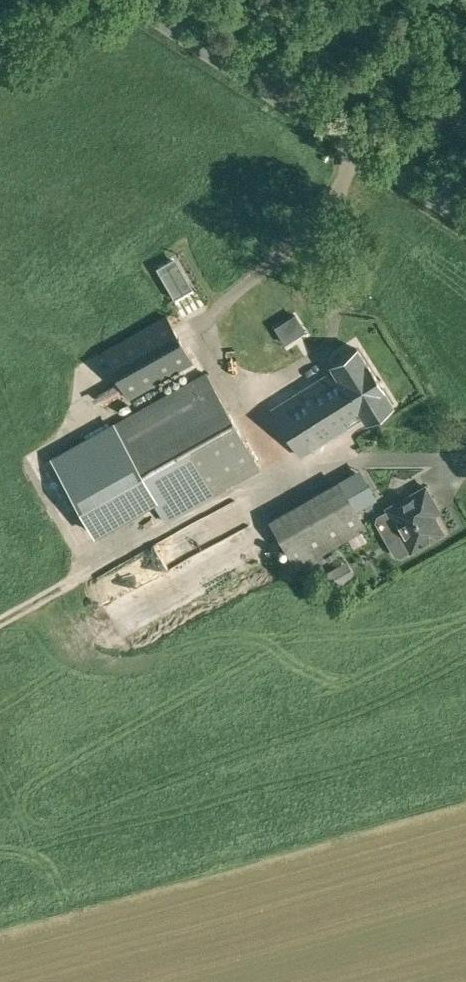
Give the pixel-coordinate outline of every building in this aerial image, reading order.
[(130,398),(191,363),(163,315),(103,350),(130,398)] [(365,422),(392,404),(357,348),(329,365),(332,369),(271,408),(301,456),(362,417),(365,422)] [(259,468),(205,373),(112,426),(157,507),(165,521),(259,468)] [(157,507),(112,426),(50,460),(96,541),(157,507)] [(365,527),(349,499),(372,485),(362,468),(270,520),(296,566),(365,527)] [(387,508),(401,533),(391,539),(390,543),(396,554),(400,555),(410,549),(412,551),(444,532),(433,513),(439,510),(426,486),(387,508)]
